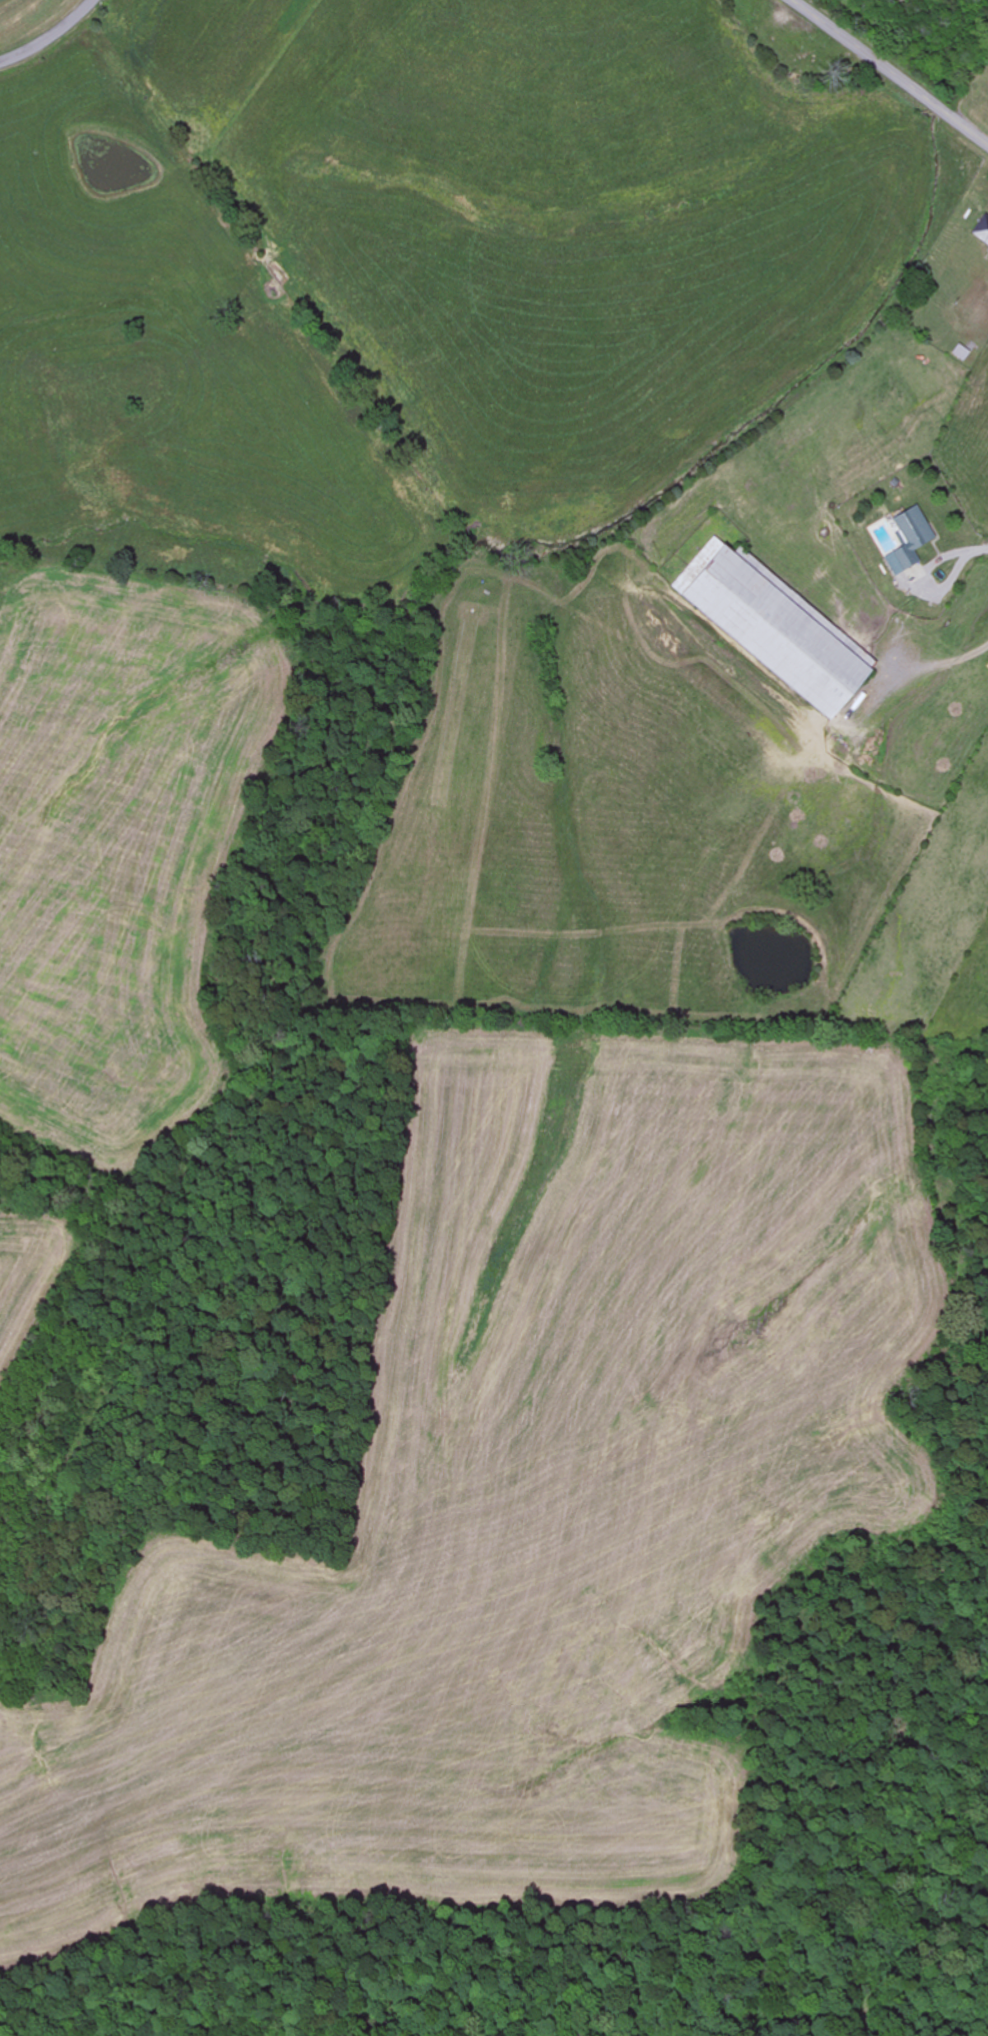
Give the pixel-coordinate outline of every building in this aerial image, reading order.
[(982,217),(970,238),(987,248),(987,221),(982,217)] [(934,541),(918,506),(892,518),(905,546),(884,556),(893,576),(920,564),(913,550),(934,541)] [(735,549),(730,555),(715,543),(686,578),(681,574),(667,591),(830,721),(877,663),(735,549)]
